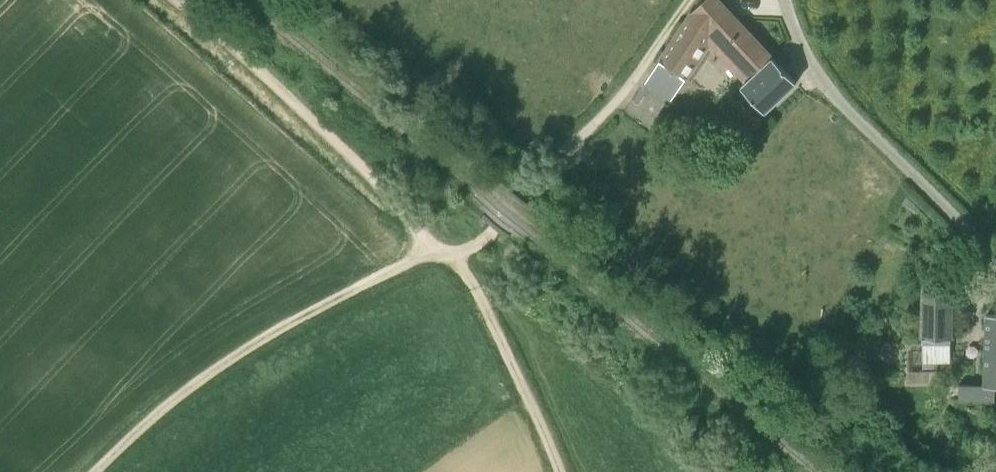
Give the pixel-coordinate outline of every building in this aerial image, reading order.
[(671,101),(686,78),(688,79),(707,50),(714,58),(724,49),(749,76),(741,84),(765,111),(797,82),(720,0),(704,0),(691,12),(645,84),(671,101)] [(951,338),(952,283),(925,283),(923,370),(935,370),(938,370),(939,362),(950,363),(951,338)] [(988,313),(985,385),(994,386),(995,386),(995,313),(988,313)] [(960,384),(959,401),(993,402),(994,386),(985,385),(960,384)]
